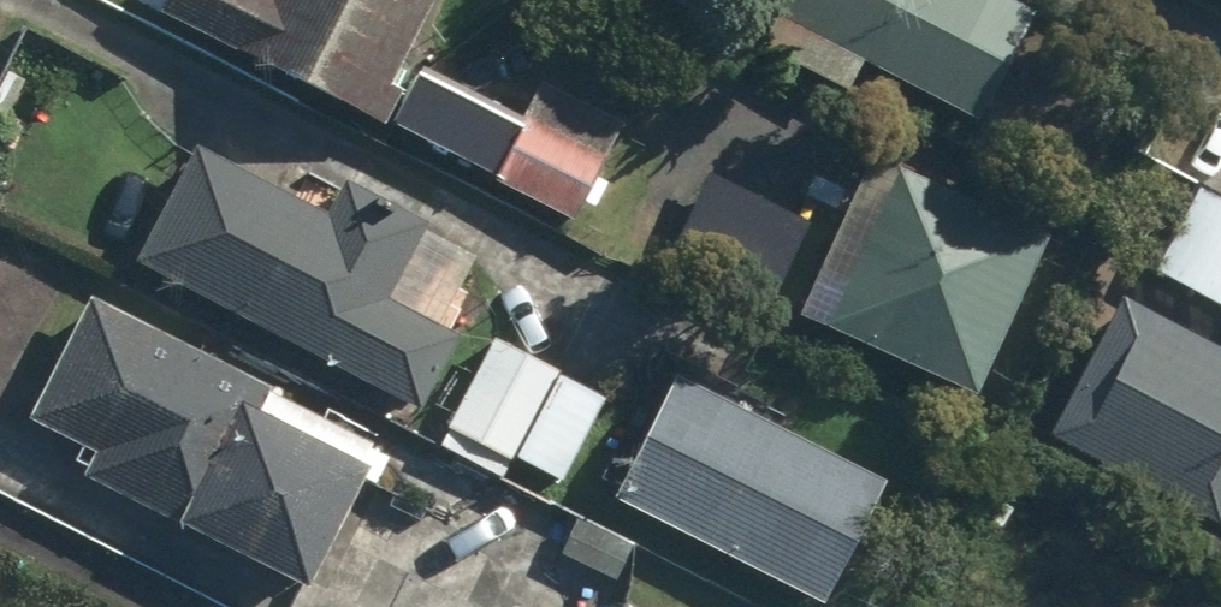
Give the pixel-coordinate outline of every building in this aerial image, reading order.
[(152,16),(374,125),(436,0),(160,0),(152,16)] [(1009,0),(778,0),(755,44),(845,91),(861,62),(978,123),(1035,13),(1009,0)] [(423,67),(391,128),(576,225),(585,208),(595,213),(608,188),(597,182),(626,127),(544,84),(524,121),(423,67)] [(194,146),(132,266),(419,416),(464,330),(454,325),(487,261),(342,186),(327,215),(194,146)] [(1047,239),(868,163),(799,325),(977,402),(1047,239)] [(810,226),(707,174),(666,257),(770,308),(810,226)] [(1188,179),(1140,268),(1220,312),(1220,196),(1188,179)] [(1044,433),(1220,530),(1220,529),(1220,349),(1121,294),(1044,433)] [(397,443),(87,300),(32,418),(100,449),(85,480),(135,503),(130,515),(309,598),(366,475),(379,482),(397,443)] [(488,334),(431,437),(505,481),(516,463),(561,490),(611,407),(488,334)] [(677,374),(616,499),(827,606),(890,482),(677,374)]
